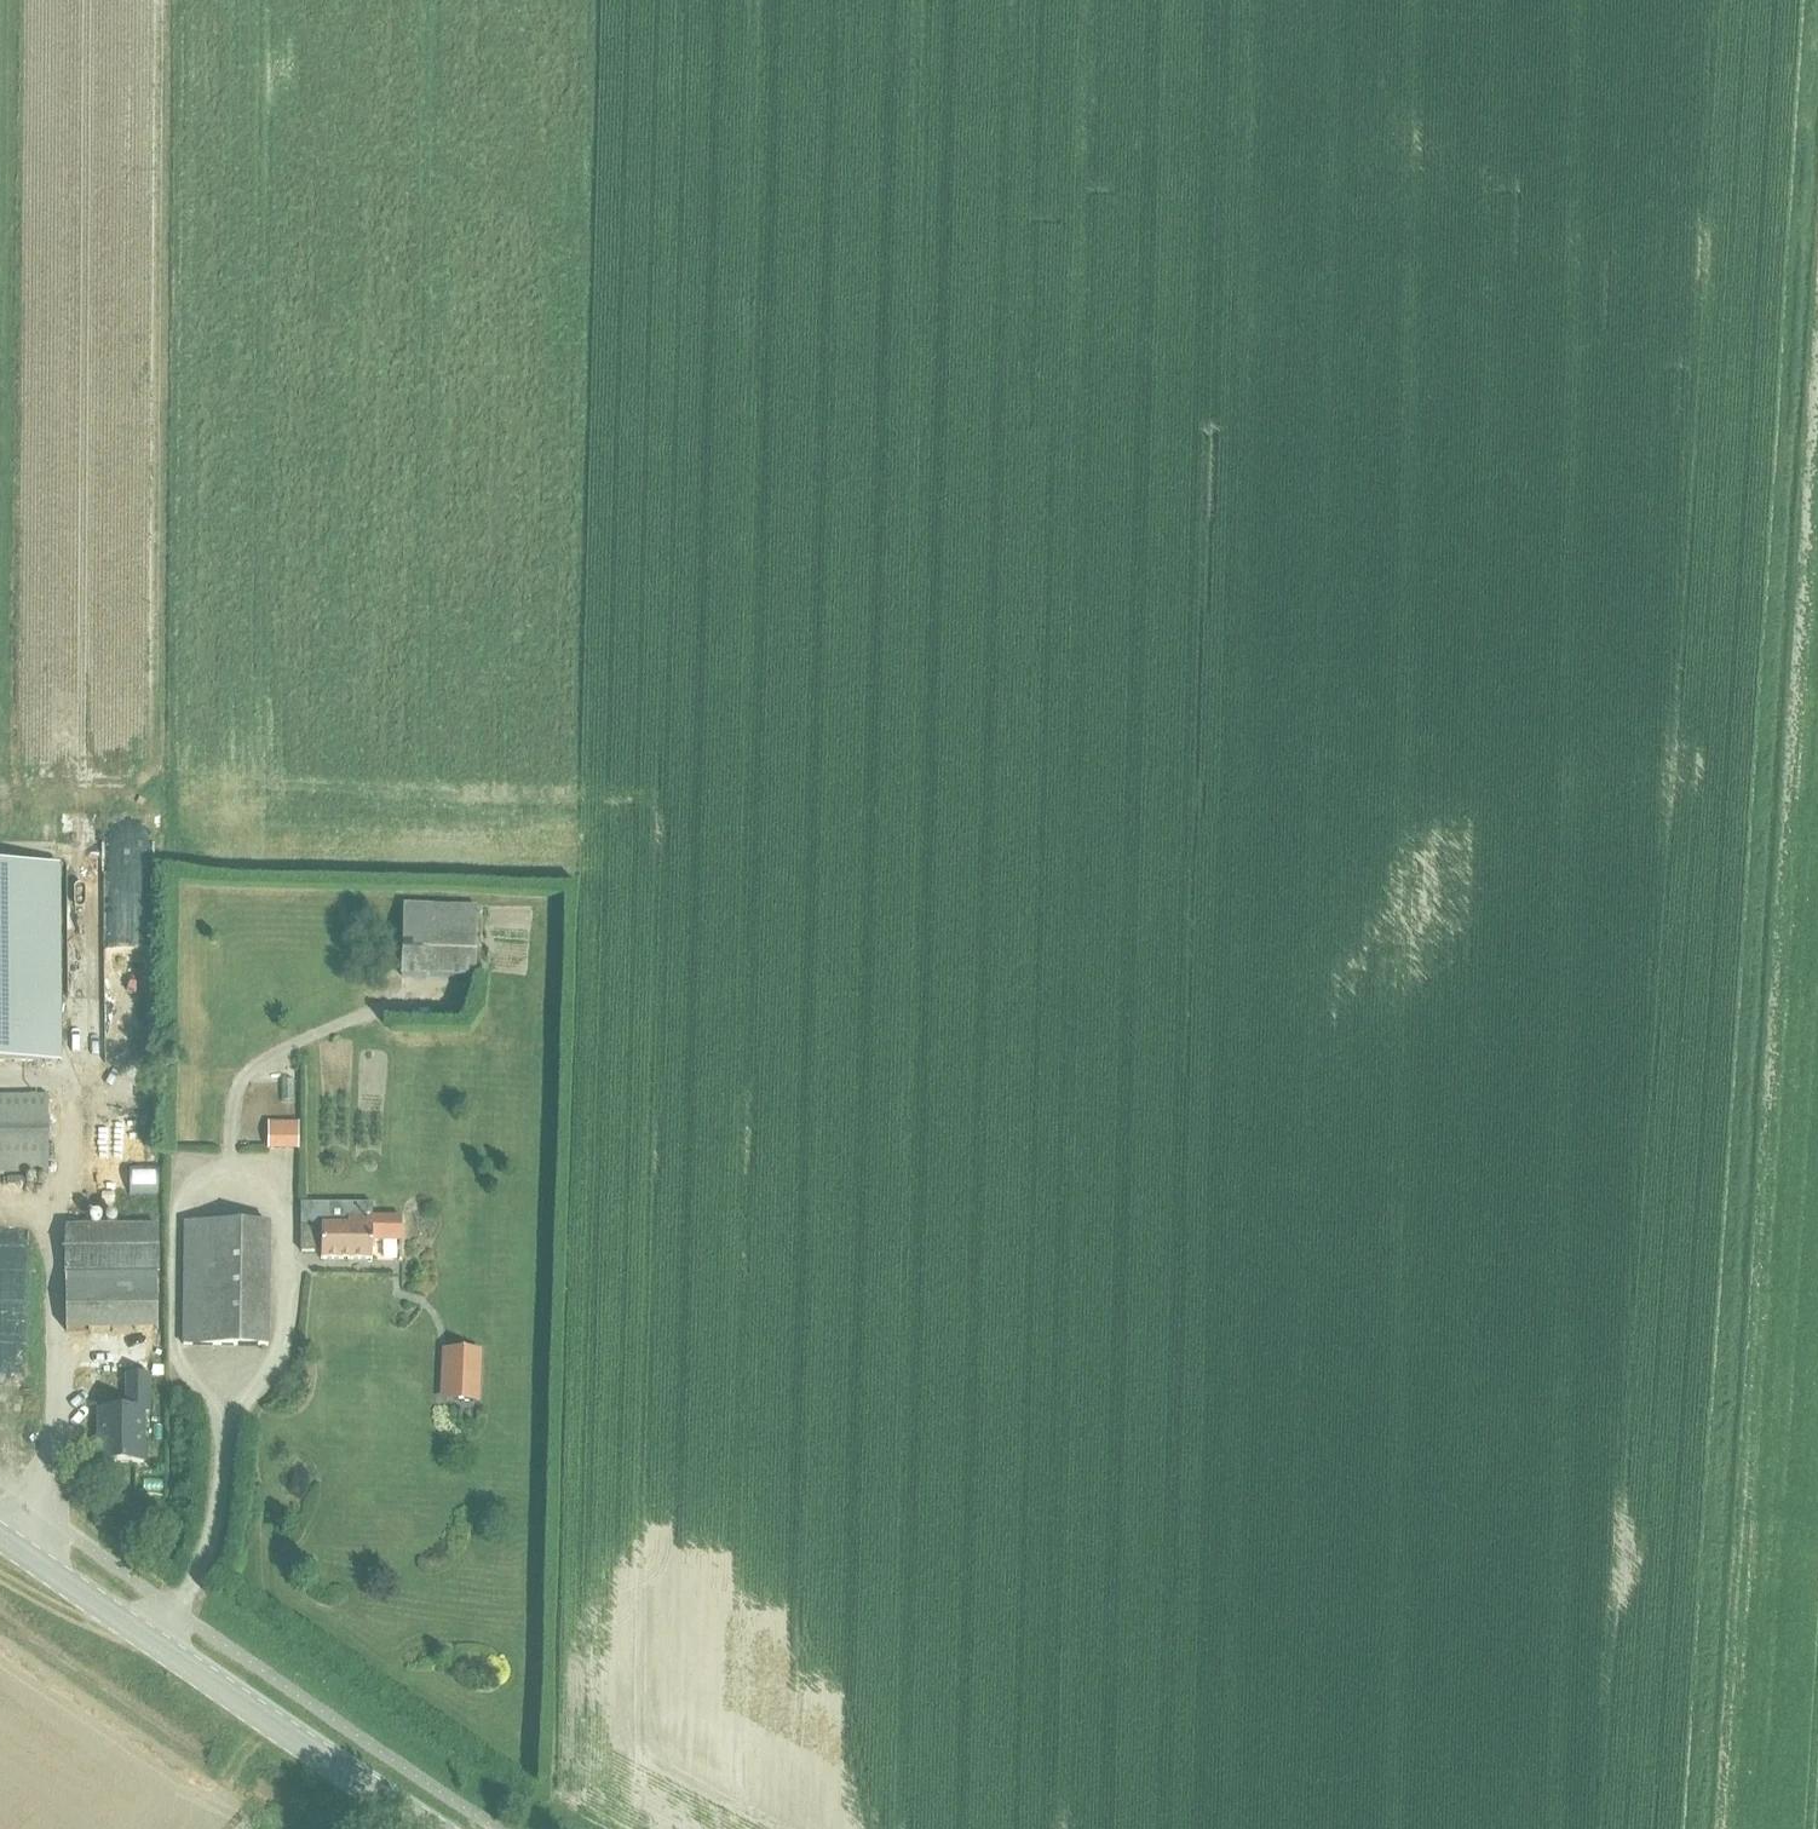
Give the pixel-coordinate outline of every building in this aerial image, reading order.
[(55,867),(0,867),(0,1062),(56,1062),(55,867)] [(474,978),(476,908),(403,905),(401,976),(474,978)] [(294,1080),(282,1080),(282,1101),(293,1101),(294,1080)] [(47,1175),(46,1096),(0,1097),(0,1175),(47,1175)] [(303,1148),(303,1119),(271,1119),(271,1148),(303,1148)] [(162,1171),(136,1170),(135,1186),(161,1187),(162,1171)] [(399,1241),(399,1218),(370,1218),(370,1203),(299,1203),(299,1251),(320,1251),(320,1260),(370,1260),(370,1241),(399,1241)] [(267,1347),(268,1226),(182,1225),(181,1346),(267,1347)] [(154,1227),(63,1228),(63,1274),(154,1273),(154,1227)] [(26,1362),(28,1243),(0,1243),(0,1361),(26,1362)] [(380,1243),(380,1259),(395,1259),(395,1243),(380,1243)] [(445,1399),(480,1401),(483,1353),(447,1351),(445,1399)] [(5,1406),(19,1403),(14,1376),(0,1379),(0,1384),(5,1406)] [(126,1411),(98,1411),(98,1434),(98,1464),(143,1464),(143,1413),(148,1413),(148,1376),(126,1376),(126,1411)]
